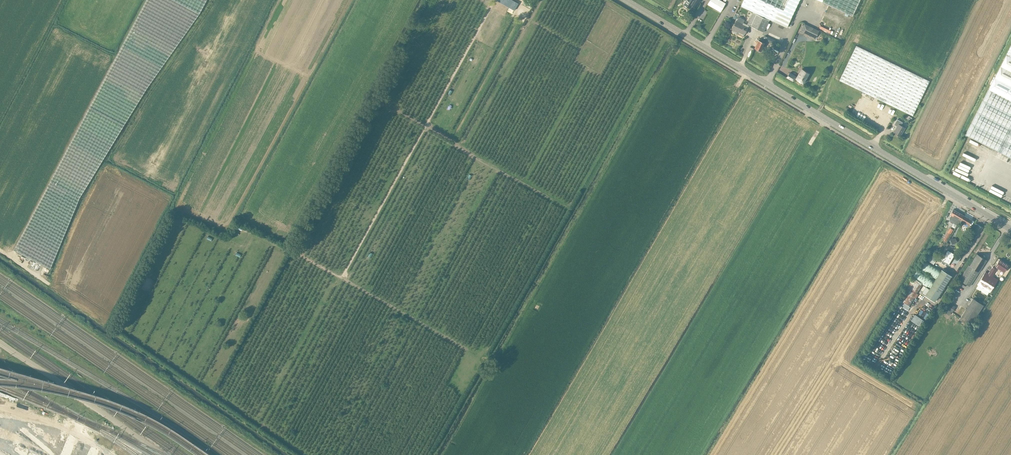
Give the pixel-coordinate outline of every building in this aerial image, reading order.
[(13,250),(31,259),(50,269),(70,221),(79,198),(103,159),(118,135),(130,115),(147,88),(173,51),(199,14),(206,0),(146,0),(123,43),(105,77),(78,128),(54,173),(13,250)] [(512,0),(500,0),(515,9),(518,3),(512,0)] [(707,4),(720,12),(726,3),(721,0),(710,0),(707,4)] [(741,7),(753,12),(747,24),(763,32),(768,22),(769,20),(787,28),(792,17),(800,0),(744,0),(741,7)] [(852,16),(859,0),(819,0),(852,16)] [(739,17),(732,32),(743,37),(747,27),(742,24),(744,19),(739,17)] [(804,23),(801,30),(816,37),(819,29),(804,23)] [(759,38),(755,48),(757,49),(757,50),(760,51),(761,50),(761,51),(765,41),(759,38)] [(966,135),(1010,157),(1010,45),(966,135)] [(929,81),(856,46),(840,80),(913,116),(929,81)] [(796,77),(790,73),(787,78),(793,82),(795,79),(803,84),(809,74),(802,69),(797,78),(796,77)] [(897,126),(893,133),(900,136),(905,128),(901,125),(903,122),(897,119),(894,124),(897,126)] [(953,209),(950,214),(952,215),(952,216),(950,216),(949,218),(949,221),(952,223),(954,223),(957,225),(959,222),(960,222),(960,223),(962,225),(964,224),(965,223),(969,225),(971,220),(953,209)] [(972,230),(969,235),(966,240),(970,243),(971,243),(974,238),(975,238),(982,227),(978,224),(977,224),(976,223),(971,230),(972,230)] [(947,232),(943,240),(947,242),(951,234),(947,232)] [(948,250),(942,260),(945,262),(949,264),(955,254),(948,250)] [(928,253),(925,259),(933,264),(936,258),(928,253)] [(969,265),(959,280),(970,286),(979,272),(986,260),(977,254),(969,266),(969,265)] [(921,293),(934,302),(952,276),(942,269),(941,270),(925,259),(912,278),(925,286),(925,287),(923,285),(921,289),(922,291),(920,290),(919,292),(921,293)] [(1000,259),(995,266),(1004,272),(1009,265),(1000,259)] [(989,292),(998,279),(992,276),(996,269),(992,267),(988,273),(986,271),(977,285),(989,292)] [(913,278),(899,300),(910,306),(923,285),(913,278)] [(973,298),(960,319),(970,325),(983,305),(973,298)] [(956,306),(946,300),(942,306),(952,312),(956,306)] [(923,320),(915,314),(911,320),(919,325),(923,320)]
